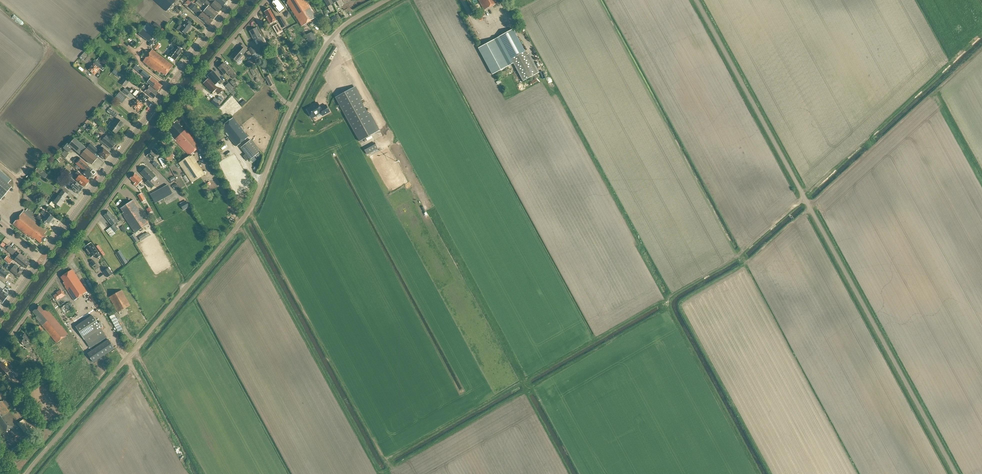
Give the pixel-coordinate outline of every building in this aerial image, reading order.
[(175,2),(173,0),(152,0),(166,12),(175,2)] [(218,12),(222,7),(214,0),(210,0),(209,1),(213,4),(211,6),(218,12)] [(285,9),(278,0),(275,0),(273,2),(272,3),(275,7),(274,8),(279,14),(285,9)] [(316,18),(304,0),(287,0),(288,2),(287,3),(302,27),(316,18)] [(324,0),(330,12),(333,11),(330,6),(333,4),(331,0),(324,0)] [(484,11),(498,3),(496,0),(478,0),(484,11)] [(213,21),(195,6),(192,10),(200,17),(199,17),(205,22),(208,25),(209,26),(213,21)] [(204,12),(214,20),(218,14),(209,6),(204,12)] [(270,24),(276,21),(269,10),(268,9),(266,10),(266,12),(264,12),(267,17),(266,18),(270,24)] [(278,19),(283,28),(287,25),(282,17),(278,19)] [(180,31),(185,35),(191,26),(190,26),(192,24),(189,21),(187,23),(186,22),(182,27),(180,25),(176,29),(179,32),(180,31)] [(273,27),(277,34),(282,32),(278,24),(273,27)] [(151,26),(147,31),(154,38),(158,33),(151,26)] [(258,44),(264,41),(262,37),(261,38),(256,28),(249,32),(254,41),(256,40),(258,44)] [(536,74),(525,52),(512,30),(499,37),(523,82),(536,74)] [(312,32),(305,36),(310,44),(317,40),(312,32)] [(134,36),(129,41),(133,45),(138,41),(134,36)] [(492,75),(508,66),(494,40),(478,48),(492,75)] [(168,55),(175,60),(182,51),(177,48),(179,46),(173,41),(171,44),(174,47),(168,55)] [(240,59),(247,51),(240,46),(230,57),(239,65),(242,61),(240,59)] [(256,53),(252,47),(249,49),(252,55),(254,60),(261,57),(259,53),(256,54),(256,53)] [(161,72),(165,76),(173,66),(152,49),(143,61),(155,71),(156,70),(160,74),(161,72)] [(88,70),(94,75),(100,69),(103,72),(107,67),(99,61),(97,62),(96,61),(94,64),(88,70)] [(236,77),(234,74),(234,73),(228,66),(227,67),(224,63),(218,68),(224,75),(227,73),(230,77),(230,76),(233,80),(236,77)] [(143,71),(140,74),(147,79),(150,76),(143,71)] [(220,85),(222,83),(213,71),(207,76),(215,85),(218,82),(220,85)] [(119,77),(113,72),(110,75),(117,80),(119,77)] [(270,87),(275,84),(270,75),(265,78),(270,87)] [(122,81),(120,84),(125,87),(130,81),(125,77),(125,78),(124,77),(121,80),(122,81)] [(147,82),(158,92),(163,86),(151,77),(147,82)] [(219,94),(222,92),(218,88),(217,89),(208,79),(206,81),(205,80),(204,82),(204,83),(203,83),(213,93),(215,90),(219,94)] [(225,87),(230,92),(233,89),(228,83),(225,87)] [(153,99),(158,93),(149,86),(147,89),(144,86),(142,88),(145,91),(145,92),(153,99)] [(377,132),(353,88),(335,98),(359,142),(377,132)] [(117,95),(124,101),(127,97),(120,91),(117,95)] [(138,99),(144,104),(149,98),(143,93),(140,91),(135,97),(138,99)] [(138,112),(143,105),(137,100),(135,102),(133,101),(131,104),(133,105),(132,106),(138,112)] [(313,106),(307,110),(311,118),(321,113),(322,116),(330,112),(326,105),(320,109),(317,103),(313,105),(313,106)] [(221,128),(236,147),(248,137),(233,118),(221,128)] [(110,130),(116,134),(124,124),(118,119),(110,130)] [(190,156),(179,163),(187,175),(183,178),(188,186),(192,183),(195,187),(203,182),(200,178),(205,175),(191,155),(200,147),(194,140),(182,126),(181,128),(176,122),(167,130),(172,135),(171,135),(176,141),(190,156)] [(99,140),(110,149),(111,148),(112,149),(117,143),(113,140),(112,141),(106,135),(103,139),(101,137),(99,140)] [(72,148),(92,165),(98,158),(74,139),(69,145),(67,144),(63,149),(65,150),(61,155),(65,159),(69,154),(68,153),(70,151),(72,148)] [(251,140),(241,148),(250,160),(260,152),(251,140)] [(363,149),(366,155),(378,149),(375,143),(363,149)] [(102,157),(105,160),(110,154),(107,151),(101,146),(98,150),(91,144),(87,148),(95,154),(97,152),(99,154),(98,155),(102,158),(102,157)] [(147,157),(154,163),(152,165),(156,168),(158,166),(156,164),(154,162),(159,156),(153,150),(152,152),(151,151),(147,157)] [(168,162),(169,161),(174,157),(171,152),(164,157),(168,162)] [(94,170),(93,171),(88,167),(89,166),(80,158),(75,164),(84,171),(82,173),(89,179),(93,175),(94,176),(97,173),(94,170)] [(151,189),(154,186),(150,182),(156,176),(147,167),(140,173),(148,181),(145,183),(151,189)] [(44,172),(39,168),(36,171),(41,176),(44,172)] [(12,187),(8,184),(11,180),(0,171),(0,201),(12,187)] [(76,180),(84,187),(89,181),(77,172),(75,175),(78,178),(76,180)] [(145,186),(142,181),(135,174),(130,179),(135,184),(134,185),(136,187),(140,183),(141,185),(142,188),(145,186)] [(55,180),(62,185),(64,183),(57,177),(55,180)] [(74,191),(78,194),(83,188),(69,177),(66,179),(72,183),(70,185),(71,186),(69,189),(73,192),(74,191)] [(168,185),(150,195),(155,204),(173,194),(168,185)] [(54,209),(57,205),(60,207),(66,199),(65,199),(68,195),(62,191),(60,195),(59,195),(53,203),(52,202),(49,205),(54,209)] [(135,234),(149,224),(133,200),(121,209),(123,213),(122,213),(125,217),(124,217),(135,234)] [(183,211),(189,207),(185,201),(179,205),(183,211)] [(35,239),(41,244),(47,236),(45,234),(47,232),(39,226),(40,224),(31,217),(33,214),(27,210),(25,212),(24,211),(13,225),(26,236),(27,235),(30,238),(31,237),(34,240),(35,239)] [(43,220),(49,224),(54,217),(46,211),(43,216),(45,217),(43,220)] [(112,226),(110,228),(106,231),(111,237),(115,234),(115,233),(118,230),(116,227),(118,225),(116,223),(118,222),(113,216),(109,212),(104,216),(112,226)] [(97,259),(100,257),(91,243),(84,248),(88,253),(91,258),(94,256),(95,257),(95,256),(97,259)] [(7,250),(13,256),(16,251),(8,244),(4,249),(6,251),(7,250)] [(127,263),(119,251),(117,253),(124,265),(127,263)] [(13,258),(26,269),(27,268),(30,264),(24,259),(25,258),(20,254),(18,256),(17,255),(16,257),(15,256),(13,258)] [(9,274),(2,268),(3,267),(0,265),(0,271),(0,275),(5,279),(9,274)] [(10,271),(19,278),(22,274),(21,274),(23,271),(15,265),(10,271)] [(107,278),(113,274),(108,268),(103,272),(107,278)] [(74,301),(87,292),(72,270),(61,277),(64,283),(63,283),(66,287),(65,287),(74,301)] [(2,304),(8,296),(3,292),(4,290),(0,288),(0,302),(2,304)] [(60,299),(65,296),(61,290),(56,293),(57,294),(54,296),(56,300),(60,298),(60,299)] [(122,290),(109,297),(118,313),(130,306),(122,290)] [(57,343),(68,335),(48,310),(44,311),(39,306),(33,312),(37,317),(36,318),(57,343)] [(115,314),(110,316),(118,330),(122,328),(115,314)] [(75,327),(72,329),(80,341),(84,339),(84,340),(101,329),(92,315),(75,327)] [(27,349),(30,347),(28,342),(29,341),(25,333),(23,335),(22,334),(18,336),(24,346),(25,345),(27,349)] [(108,340),(87,354),(93,363),(114,348),(108,340)] [(2,363),(0,365),(0,373),(5,379),(8,376),(10,378),(16,374),(18,376),(21,374),(15,368),(13,370),(12,369),(9,371),(2,363)] [(2,435),(17,424),(19,427),(19,426),(24,432),(31,427),(25,418),(18,423),(6,407),(9,405),(5,400),(2,402),(1,401),(0,402),(0,432),(2,435)]
